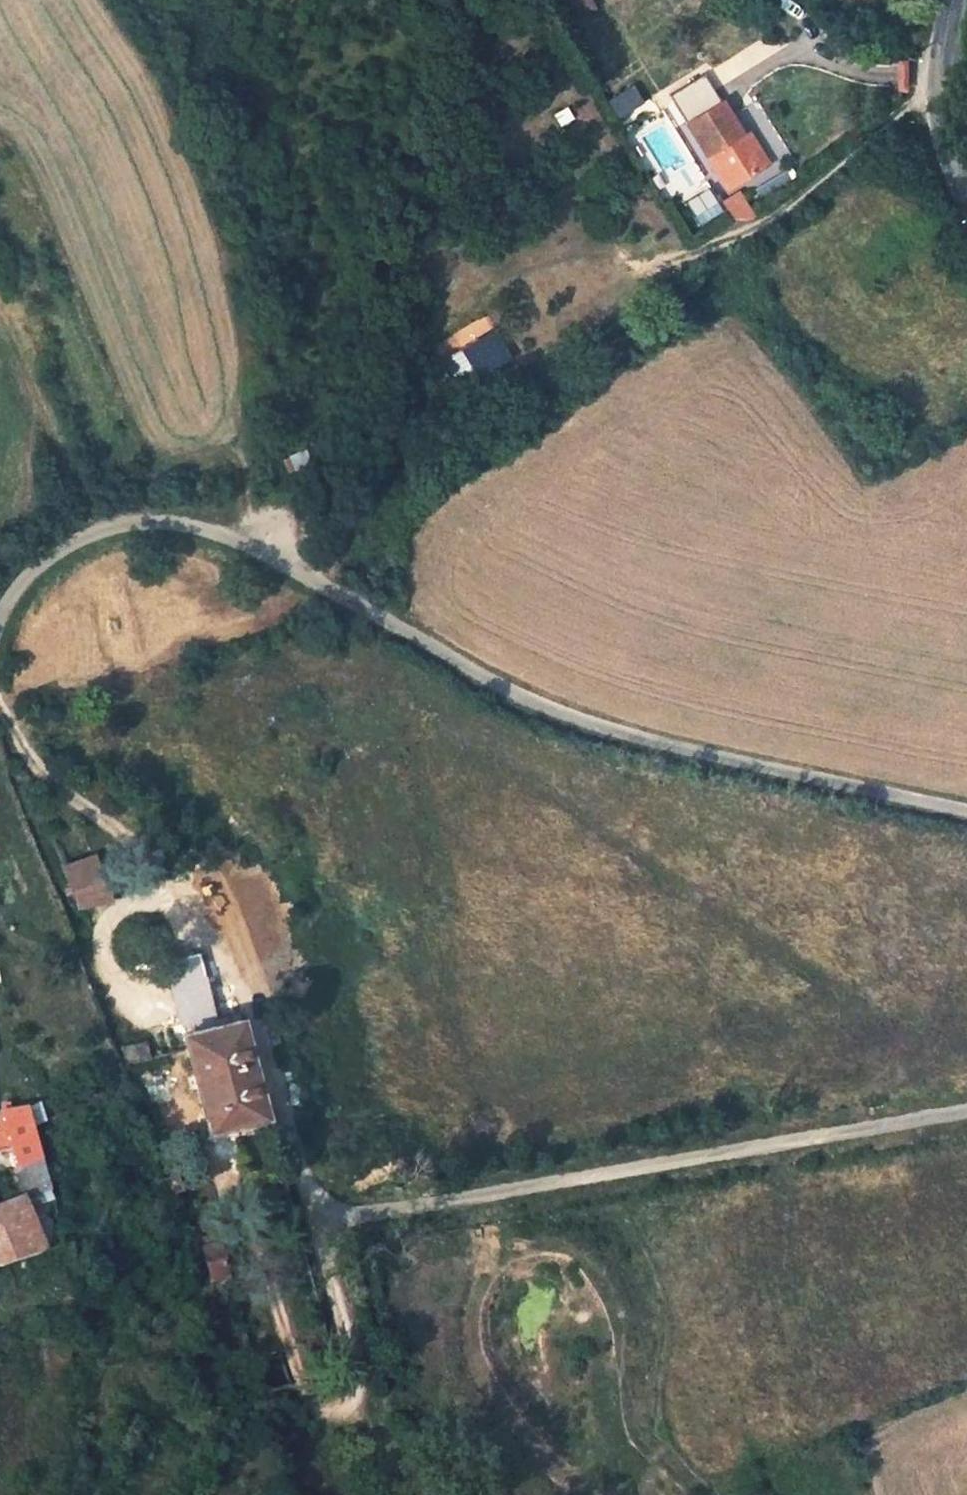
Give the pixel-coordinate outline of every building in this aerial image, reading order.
[(577,16),(595,8),(591,0),(568,0),(577,16)] [(908,92),(906,61),(894,61),(895,93),(908,92)] [(617,118),(645,104),(636,86),(607,99),(617,118)] [(715,104),(707,91),(684,107),(691,119),(715,104)] [(686,123),(687,125),(727,189),(764,166),(743,132),(722,100),(715,104),(691,119),(686,123)] [(553,112),(560,128),(576,121),(569,105),(553,112)] [(747,129),(743,132),(764,166),(768,164),(747,129)] [(750,181),(760,196),(784,181),(775,165),(750,181)] [(744,192),(723,198),(730,225),(752,218),(744,192)] [(489,330),(475,339),(493,368),(507,359),(489,330)] [(460,349),(465,358),(449,369),(461,388),(493,368),(475,339),(460,349)] [(297,451),(282,456),(287,473),(302,468),(297,451)] [(102,852),(62,868),(79,910),(119,895),(102,852)] [(181,1034),(207,1131),(272,1113),(246,1016),(216,1024),(197,952),(164,960),(184,1033),(181,1034)] [(145,1042),(122,1048),(126,1063),(148,1057),(145,1042)] [(38,1105),(24,1112),(30,1130),(44,1123),(41,1114),(38,1105)] [(0,1115),(0,1119),(10,1150),(16,1170),(40,1164),(30,1130),(24,1112),(0,1115)] [(40,1164),(16,1170),(25,1199),(28,1198),(48,1191),(40,1164)] [(174,1181),(163,1184),(167,1195),(178,1192),(174,1181)] [(48,1191),(28,1198),(32,1208),(51,1202),(48,1191)] [(1,1267),(44,1252),(35,1232),(20,1200),(0,1208),(0,1266),(1,1267)] [(52,1225),(35,1232),(44,1252),(61,1245),(52,1225)] [(212,1283),(233,1276),(220,1239),(199,1246),(212,1283)]
